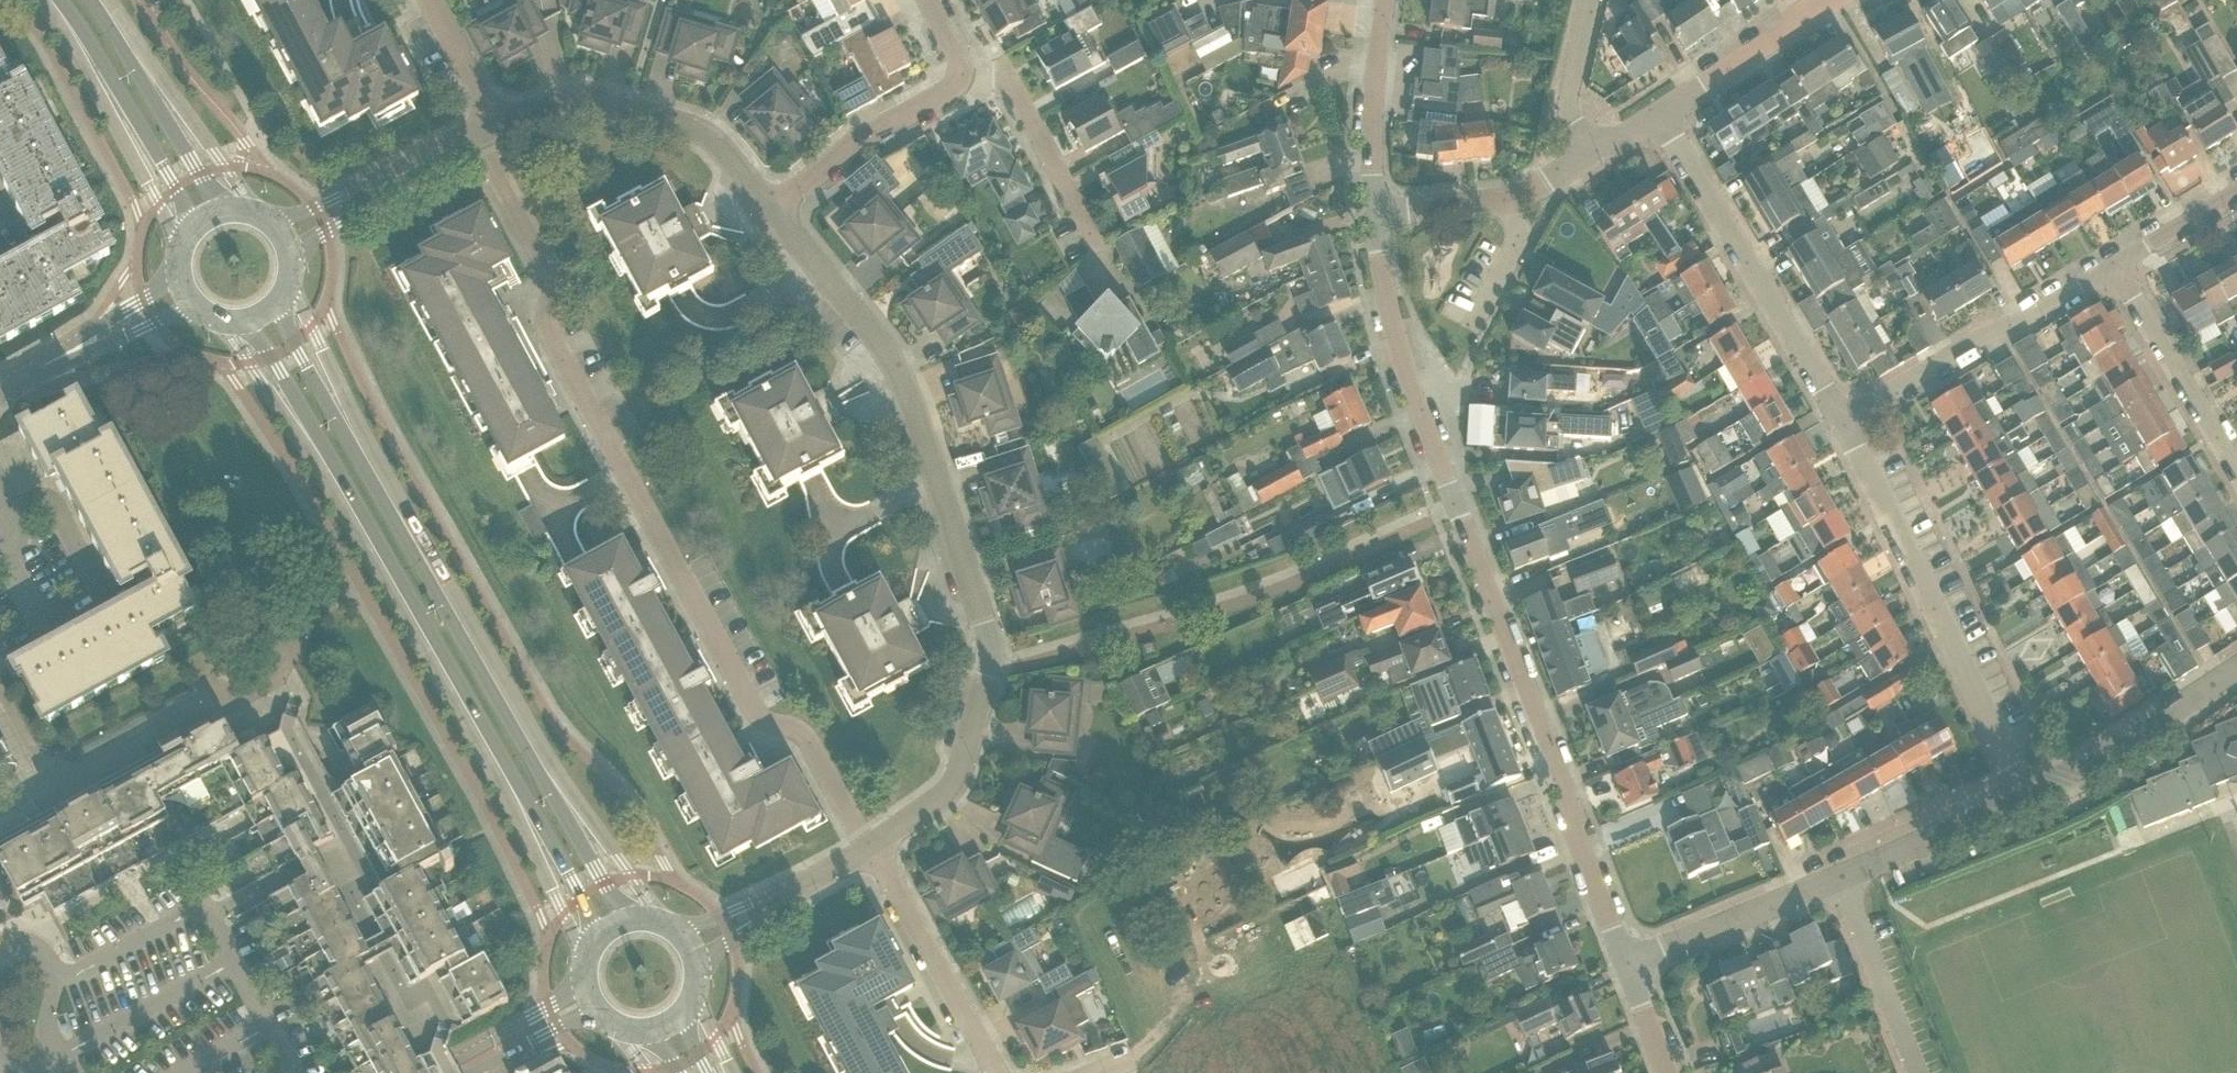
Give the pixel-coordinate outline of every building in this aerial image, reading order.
[(258,8),(281,51),(279,52),(284,61),(286,66),(291,75),(294,73),(317,116),(340,103),(350,122),(370,111),(378,124),(387,119),(388,120),(392,117),(405,110),(402,104),(413,98),(418,95),(410,80),(410,81),(408,78),(411,77),(407,70),(405,65),(401,58),(398,59),(397,57),(385,33),(377,38),(367,43),(360,46),(351,28),(350,27),(341,31),(339,32),(330,37),(314,9),(310,0),(273,0),(258,8)] [(535,12),(528,0),(521,0),(467,29),(481,55),(493,49),(505,71),(530,58),(525,50),(534,46),(531,39),(545,31),(535,12)] [(626,1),(622,0),(559,0),(560,7),(572,10),(570,15),(587,20),(580,45),(606,53),(609,44),(618,47),(620,40),(636,45),(647,7),(626,1)] [(836,18),(800,38),(811,59),(840,44),(840,43),(876,23),(865,2),(869,0),(826,0),(836,18)] [(983,16),(1011,0),(975,0),(983,16)] [(1027,9),(1022,0),(1011,0),(983,16),(996,39),(1012,30),(1017,40),(1045,25),(1035,5),(1027,9)] [(1250,23),(1245,23),(1255,25),(1256,21),(1322,32),(1327,6),(1305,3),(1292,0),(1291,11),(1257,8),(1257,11),(1251,10),(1250,23)] [(1430,27),(1469,31),(1471,7),(1478,8),(1479,0),(1433,0),(1430,27)] [(1666,13),(1657,0),(1642,0),(1635,5),(1655,34),(1656,33),(1649,24),(1666,13)] [(1678,10),(1663,20),(1677,41),(1678,40),(1685,49),(1716,28),(1698,0),(1672,0),(1678,10)] [(1738,13),(1758,0),(1729,0),(1738,13)] [(1937,0),(1922,10),(1923,11),(1926,15),(1925,15),(1944,44),(1940,46),(1948,61),(1977,42),(1950,0),(1938,0),(1937,0)] [(1990,12),(2000,27),(2009,21),(2000,6),(2009,0),(1982,0),(1990,12)] [(2024,12),(2042,0),(2016,0),(2024,12)] [(2068,1),(2073,9),(2089,0),(2068,0),(2068,1)] [(2118,3),(2130,22),(2143,14),(2134,0),(2123,0),(2118,3)] [(2068,1),(2055,9),(2072,37),(2080,50),(2091,43),(2084,30),(2073,10),(2073,9),(2068,1)] [(1645,40),(1655,34),(1635,5),(1625,11),(1634,24),(1611,39),(1610,47),(1633,82),(1661,64),(1645,40)] [(1224,29),(1192,45),(1207,73),(1242,54),(1243,40),(1237,40),(1239,7),(1220,12),(1224,27),(1224,29)] [(1086,33),(1099,25),(1090,8),(1064,22),(1070,34),(1035,53),(1043,69),(1040,71),(1046,83),(1050,81),(1055,91),(1103,64),(1086,33)] [(1173,8),(1141,24),(1160,61),(1191,45),(1173,8)] [(737,34),(689,20),(668,14),(657,51),(673,56),(671,63),(680,65),(678,74),(704,81),(712,57),(729,62),(737,34)] [(1937,68),(1918,34),(1908,14),(1873,33),(1891,66),(1901,60),(1918,93),(1938,82),(1932,70),(1937,68)] [(1318,58),(1322,32),(1256,21),(1255,25),(1245,23),(1243,23),(1243,40),(1242,54),(1282,58),(1278,89),(1306,74),(1309,57),(1318,58)] [(896,40),(888,44),(876,23),(840,43),(840,44),(849,59),(851,57),(863,79),(832,96),(844,118),(876,100),(876,99),(904,84),(897,73),(910,66),(896,40)] [(2221,80),(2236,71),(2208,24),(2195,32),(2200,42),(2199,42),(2221,80)] [(2003,30),(1991,39),(2012,72),(2025,64),(2003,30)] [(2120,51),(2134,43),(2127,30),(2113,39),(2120,51)] [(1472,47),(1498,50),(1500,34),(1474,31),(1472,47)] [(1857,57),(1853,59),(1840,39),(1813,57),(1831,85),(1832,85),(1837,94),(1852,85),(1850,82),(1857,77),(1865,90),(1875,86),(1867,71),(1857,57)] [(1987,41),(1976,48),(2000,85),(2015,76),(2012,72),(1991,39),(1987,41)] [(2207,88),(2221,80),(2199,42),(2183,52),(2200,81),(2171,99),(2177,109),(2179,108),(2188,124),(2189,123),(2205,151),(2236,133),(2219,105),(2217,106),(2207,88)] [(1114,74),(1144,57),(1137,44),(1107,60),(1114,74)] [(1410,114),(1409,122),(1420,123),(1461,129),(1463,128),(1462,119),(1461,105),(1459,77),(1457,49),(1439,47),(1439,52),(1424,51),(1420,80),(1414,80),(1410,114)] [(1153,53),(1144,57),(1142,59),(1151,77),(1162,71),(1153,53)] [(1795,80),(1785,86),(1798,107),(1803,104),(1832,85),(1831,85),(1813,57),(1812,57),(1809,53),(1796,61),(1799,66),(1790,72),(1795,80)] [(30,234),(35,231),(36,232),(37,232),(46,249),(0,274),(0,340),(74,299),(61,275),(108,250),(94,225),(97,223),(23,86),(13,91),(0,67),(0,178),(30,234)] [(1894,69),(1881,76),(1903,115),(1917,108),(1894,69)] [(793,83),(788,87),(776,71),(743,98),(753,111),(747,115),(754,123),(747,128),(764,150),(784,134),(795,147),(818,129),(808,117),(816,111),(793,83)] [(1462,79),(1459,80),(1461,105),(1483,102),(1480,81),(1479,77),(1462,79)] [(2161,120),(2176,111),(2157,80),(2142,89),(2161,120)] [(1748,99),(1745,97),(1764,127),(1776,118),(1781,126),(1797,116),(1802,124),(1813,118),(1810,113),(1803,104),(1798,107),(1785,86),(1776,92),(1771,84),(1763,89),(1759,86),(1752,91),(1752,96),(1748,99)] [(1722,118),(1708,128),(1728,160),(1752,144),(1747,137),(1762,128),(1764,127),(1745,97),(1743,96),(1734,102),(1734,108),(1721,116),(1722,118)] [(1070,125),(1066,128),(1075,143),(1079,141),(1085,153),(1124,132),(1131,146),(1156,132),(1184,117),(1176,103),(1163,110),(1160,103),(1145,111),(1144,109),(1135,115),(1131,108),(1116,116),(1109,102),(1104,105),(1102,101),(1098,103),(1096,99),(1069,114),(1071,118),(1067,120),(1070,125)] [(1893,121),(1887,108),(1883,103),(1872,110),(1872,109),(1858,118),(1864,128),(1851,136),(1858,147),(1863,145),(1880,135),(1896,125),(1893,121)] [(2115,139),(2128,131),(2112,104),(2099,112),(2115,139)] [(1812,139),(1822,132),(1813,118),(1802,124),(1812,139)] [(2042,119),(1999,145),(2009,160),(2020,153),(2032,146),(2040,141),(2052,134),(2042,119)] [(965,134),(944,145),(955,165),(963,178),(965,177),(987,165),(992,174),(987,177),(988,179),(1002,203),(1003,205),(1008,202),(1011,201),(1021,195),(1030,190),(1015,164),(1013,165),(1007,154),(1009,152),(991,122),(967,136),(965,134)] [(1465,163),(1461,129),(1420,123),(1415,158),(1432,160),(1432,153),(1436,153),(1438,166),(1465,163)] [(1465,163),(1496,159),(1492,125),(1463,128),(1461,129),(1465,163)] [(2072,143),(2088,134),(2083,125),(2067,134),(2072,143)] [(1282,154),(1295,150),(1287,127),(1217,152),(1222,168),(1261,154),(1265,166),(1223,181),(1204,196),(1204,197),(1225,186),(1224,182),(1267,166),(1266,164),(1282,158),(1282,154)] [(2142,129),(2136,133),(2149,154),(2155,150),(2147,137),(2142,129)] [(2158,130),(2147,137),(2155,150),(2158,154),(2160,157),(2152,162),(2160,174),(2167,169),(2169,173),(2196,157),(2184,138),(2180,132),(2165,141),(2158,130)] [(1137,156),(1098,177),(1124,224),(1149,211),(1141,195),(1155,188),(1155,187),(1151,187),(1151,150),(1163,144),(1156,132),(1131,146),(1137,156)] [(1972,132),(1929,156),(1948,188),(1990,164),(1972,132)] [(2052,134),(2040,141),(2046,151),(2061,141),(2058,137),(2055,132),(2052,134)] [(1898,163),(1880,135),(1863,145),(1880,174),(1898,163)] [(1859,149),(1852,153),(1869,181),(1880,174),(1863,145),(1858,147),(1859,149)] [(1778,175),(1799,162),(1789,146),(1761,163),(1765,170),(1745,182),(1753,195),(1749,197),(1757,211),(1788,192),(1778,175)] [(2032,146),(2020,153),(2025,161),(2037,154),(2032,146)] [(897,153),(906,167),(896,173),(903,183),(922,172),(907,147),(897,153)] [(1298,165),(1301,164),(1295,150),(1282,154),(1282,158),(1266,164),(1267,166),(1224,182),(1225,186),(1204,197),(1206,204),(1228,197),(1263,186),(1266,196),(1285,189),(1282,181),(1301,174),(1298,165)] [(2112,173),(2111,174),(2100,154),(2085,163),(2096,183),(2088,188),(2103,213),(2104,213),(2106,216),(2111,217),(2119,212),(2121,207),(2129,202),(2112,173)] [(2151,193),(2156,190),(2137,158),(2112,173),(2129,202),(2135,203),(2143,198),(2144,193),(2150,190),(2151,193)] [(860,217),(841,233),(858,254),(865,249),(871,257),(877,252),(887,265),(917,240),(900,219),(882,196),(879,193),(893,182),(877,162),(873,164),(848,184),(858,196),(849,203),(860,217)] [(1728,163),(1717,170),(1724,181),(1735,174),(1728,163)] [(1994,191),(2009,181),(2003,173),(1989,182),(1994,191)] [(2088,188),(2079,173),(2057,187),(2066,201),(2064,202),(2080,227),(2103,213),(2088,188)] [(683,216),(680,212),(664,182),(641,194),(640,192),(618,204),(619,206),(606,213),(605,212),(606,211),(604,208),(603,208),(602,206),(587,214),(588,216),(588,217),(590,220),(597,232),(601,229),(616,256),(623,252),(632,268),(625,272),(639,299),(635,302),(641,314),(643,317),(644,320),(659,311),(658,309),(659,309),(657,305),(656,306),(655,304),(667,297),(669,300),(680,294),(692,287),(691,284),(713,272),(694,238),(704,233),(692,211),(683,216)] [(1649,182),(1625,197),(1642,223),(1641,223),(1646,232),(1663,259),(1674,275),(1700,256),(1692,244),(1679,253),(1654,215),(1666,208),(1654,189),(1649,182)] [(1859,212),(1890,194),(1883,182),(1852,200),(1855,205),(1859,212)] [(934,183),(917,196),(938,222),(955,209),(934,183)] [(1789,238),(1819,220),(1799,187),(1789,193),(1788,192),(1757,211),(1771,233),(1774,231),(1775,234),(1783,229),(1789,238)] [(2064,202),(2066,201),(2057,187),(2033,202),(2041,216),(2040,217),(2056,242),(2080,227),(2064,202)] [(1855,205),(1852,200),(1849,196),(1834,204),(1840,214),(1855,205)] [(1642,223),(1625,197),(1602,213),(1604,216),(1593,223),(1619,265),(1630,258),(1623,247),(1646,232),(1641,223),(1642,223)] [(1930,227),(1909,240),(1910,241),(1917,253),(1926,247),(1938,240),(1959,227),(1943,200),(1924,212),(1922,213),(1930,227)] [(2040,217),(2032,203),(2010,217),(2018,230),(2034,255),(2056,242),(2040,217)] [(1826,222),(1840,214),(1834,204),(1820,213),(1826,222)] [(1028,227),(1036,223),(1028,208),(1007,220),(1020,243),(1033,236),(1028,227)] [(1966,208),(1958,213),(1964,222),(1972,217),(1966,208)] [(488,223),(481,211),(465,220),(462,214),(449,221),(449,220),(444,223),(434,229),(442,242),(421,253),(425,261),(414,267),(413,266),(409,269),(403,273),(421,307),(418,309),(430,332),(434,330),(441,344),(447,341),(459,364),(454,368),(461,381),(458,383),(471,406),(474,404),(481,418),(487,415),(492,425),(487,428),(512,474),(518,470),(519,471),(521,470),(524,469),(523,468),(533,463),(529,457),(564,438),(549,411),(545,413),(532,391),(537,388),(509,337),(504,339),(492,317),(497,314),(482,288),(505,276),(499,267),(509,262),(497,240),(496,238),(498,236),(492,224),(489,226),(488,223)] [(2018,230),(2010,217),(1986,231),(1983,226),(1971,233),(1991,265),(2002,259),(2009,270),(2021,262),(2024,268),(2036,261),(2033,255),(2034,255),(2018,230)] [(1801,276),(1843,252),(1822,218),(1819,220),(1789,238),(1795,247),(1787,252),(1801,276)] [(1971,241),(1968,243),(1959,227),(1951,232),(1969,262),(1979,255),(1971,241)] [(924,293),(903,307),(918,330),(925,326),(931,334),(937,330),(946,343),(979,322),(946,271),(978,250),(965,230),(920,260),(927,270),(915,278),(924,293)] [(1138,289),(1164,275),(1140,231),(1114,245),(1138,289)] [(1221,280),(1261,259),(1247,233),(1207,253),(1221,280)] [(1328,238),(1311,244),(1309,238),(1261,255),(1269,275),(1299,263),(1305,278),(1306,278),(1317,273),(1321,283),(1342,276),(1328,238)] [(1863,285),(1860,280),(1843,252),(1801,276),(1816,301),(1824,296),(1829,305),(1859,287),(1863,285)] [(1654,264),(1663,281),(1674,275),(1663,259),(1654,264)] [(1892,268),(1893,267),(1890,262),(1874,271),(1881,282),(1884,280),(1883,279),(1892,274),(1895,272),(1892,268)] [(1694,303),(1721,287),(1706,263),(1671,284),(1685,308),(1693,302),(1694,303)] [(1911,279),(1915,276),(1908,263),(1895,271),(1893,267),(1892,268),(1895,272),(1892,274),(1901,288),(1902,288),(1909,300),(1920,293),(1911,279)] [(1963,307),(1991,291),(1974,264),(1955,275),(1946,280),(1963,307)] [(2229,264),(2211,274),(2227,304),(2235,318),(2236,317),(2236,277),(2229,264)] [(1866,291),(1881,282),(1874,271),(1860,280),(1863,285),(1866,291)] [(1546,272),(1533,296),(1591,327),(1610,337),(1626,320),(1600,306),(1602,302),(1546,272)] [(1342,276),(1321,283),(1317,273),(1306,278),(1305,278),(1310,293),(1294,299),(1301,317),(1350,299),(1342,276)] [(2235,318),(2227,304),(2211,274),(2192,284),(2217,328),(2235,318)] [(1936,323),(1963,307),(1946,280),(1920,297),(1936,323)] [(2183,292),(2170,299),(2185,326),(2187,325),(2194,337),(2195,336),(2201,347),(2220,336),(2216,328),(2217,328),(2192,284),(2193,286),(2192,287),(2193,290),(2185,294),(2183,292)] [(1065,298),(1064,298),(1080,327),(1072,336),(1091,355),(1098,351),(1107,360),(1125,343),(1138,365),(1160,353),(1129,298),(1112,307),(1105,300),(1098,307),(1086,286),(1084,287),(1065,298)] [(1707,328),(1735,312),(1721,287),(1694,303),(1693,302),(1685,308),(1672,316),(1658,325),(1669,344),(1683,335),(1677,325),(1690,317),(1692,320),(1699,315),(1707,328)] [(1879,320),(1863,293),(1859,287),(1829,305),(1835,315),(1827,319),(1830,324),(1824,327),(1835,346),(1879,320)] [(1658,325),(1672,316),(1657,292),(1643,301),(1646,306),(1658,325)] [(2098,306),(2091,311),(2086,303),(2065,316),(2070,323),(2058,330),(2066,343),(2061,346),(2065,352),(2119,320),(2114,312),(2105,317),(2098,306)] [(1646,306),(1632,320),(1657,360),(1673,350),(1669,344),(1658,325),(1646,306)] [(1014,327),(1029,321),(1023,307),(1008,313),(1014,327)] [(1585,330),(1575,325),(1555,314),(1547,329),(1523,315),(1511,336),(1544,354),(1548,347),(1569,358),(1585,330)] [(1878,321),(1880,320),(1879,320),(1835,346),(1852,374),(1870,363),(1880,378),(1899,367),(1889,350),(1892,345),(1878,321)] [(2081,367),(2130,338),(2119,320),(2065,352),(2069,359),(2074,356),(2081,367)] [(1232,367),(1226,370),(1238,395),(1262,382),(1278,375),(1280,374),(1281,377),(1312,361),(1318,374),(1330,369),(1350,360),(1334,326),(1322,331),(1317,321),(1287,337),(1261,351),(1232,367)] [(1916,356),(1930,348),(1915,324),(1901,332),(1916,356)] [(1723,368),(1750,352),(1735,327),(1706,344),(1721,368),(1722,367),(1723,368)] [(1252,335),(1223,351),(1232,367),(1261,351),(1252,335)] [(2047,363),(2032,337),(2031,336),(2012,347),(2028,374),(2043,365),(2044,365),(2047,363)] [(2121,344),(2130,338),(2081,367),(2088,379),(2081,383),(2085,388),(2131,361),(2121,344)] [(1737,391),(1764,376),(1750,352),(1723,368),(1722,367),(1721,368),(1734,391),(1736,390),(1737,391)] [(2232,356),(2231,354),(2208,367),(2217,382),(2236,371),(2236,364),(2232,356)] [(990,435),(1020,425),(998,357),(958,370),(963,386),(956,388),(959,397),(951,400),(960,427),(984,419),(990,435)] [(2004,388),(2023,377),(2011,358),(1992,369),(2004,388)] [(2101,403),(2142,379),(2131,361),(2085,388),(2086,390),(2091,387),(2101,403)] [(2052,380),(2044,365),(2043,365),(2028,374),(2037,389),(2052,380)] [(814,401),(811,397),(795,366),(772,379),(770,376),(757,383),(748,388),(750,391),(736,398),(734,394),(726,399),(725,399),(722,400),(722,401),(715,405),(724,421),(723,421),(725,424),(726,424),(730,432),(739,427),(764,472),(766,471),(778,493),(798,482),(800,485),(802,483),(811,478),(823,472),(822,469),(844,457),(825,422),(834,418),(822,396),(814,401)] [(1590,379),(1532,375),(1510,374),(1508,400),(1545,403),(1545,392),(1589,395),(1590,379)] [(1686,375),(1652,384),(1654,393),(1663,410),(1696,387),(1686,375)] [(1751,415),(1778,400),(1764,376),(1737,391),(1736,390),(1734,391),(1749,415),(1750,414),(1751,415)] [(2019,401),(2032,393),(2023,377),(2004,388),(2004,389),(2010,386),(2019,401)] [(2112,421),(2153,397),(2142,379),(2101,403),(2112,421)] [(1984,400),(1973,381),(1931,406),(1942,425),(1984,400)] [(2056,386),(2040,394),(2049,410),(2064,401),(2056,386)] [(76,401),(81,398),(77,389),(62,397),(67,406),(25,428),(25,429),(20,432),(46,479),(51,476),(51,477),(56,474),(118,589),(124,586),(134,604),(17,668),(14,662),(6,666),(14,681),(22,677),(45,718),(162,654),(149,630),(195,605),(182,580),(185,578),(110,442),(101,447),(76,401)] [(1340,438),(1370,425),(1353,389),(1322,403),(1335,427),(1305,443),(1304,442),(1297,446),(1305,461),(1343,444),(1340,438)] [(1654,393),(1634,401),(1642,419),(1663,410),(1654,393)] [(2022,426),(2044,413),(2035,397),(2013,411),(2022,426)] [(2123,439),(2164,415),(2153,397),(2112,421),(2123,439)] [(1752,448),(1792,424),(1778,400),(1751,415),(1750,414),(1749,415),(1749,416),(1737,423),(1752,448)] [(1952,443),(1994,418),(1984,400),(1942,425),(1952,443)] [(2064,401),(2049,410),(2058,425),(2074,416),(2066,403),(2064,401)] [(1494,417),(1492,448),(1514,449),(1513,463),(1557,465),(1557,452),(1558,451),(1558,436),(1608,439),(1609,419),(1559,416),(1560,410),(1533,409),(1511,407),(1511,418),(1494,417)] [(2043,439),(2055,431),(2044,413),(2022,426),(2023,427),(2033,421),(2043,439)] [(2134,458),(2174,433),(2164,415),(2123,439),(2134,458)] [(1963,461),(2005,436),(1994,418),(1952,443),(1963,461)] [(1675,426),(1689,452),(1697,447),(1693,441),(1697,440),(1685,420),(1675,426)] [(2071,446),(2082,439),(2073,424),(2062,431),(2071,446)] [(2020,443),(2028,438),(2021,427),(2005,436),(1963,461),(1974,480),(2016,455),(2010,444),(2017,440),(2020,443)] [(1674,429),(1659,436),(1673,468),(1688,462),(1674,429)] [(2054,456),(2066,449),(2055,431),(2043,439),(2054,456)] [(1006,433),(995,436),(998,445),(1009,442),(1006,433)] [(2145,475),(2185,451),(2174,433),(2134,458),(2145,475)] [(1780,480),(1806,464),(1815,459),(1800,434),(1758,459),(1764,470),(1769,467),(1777,480),(1779,479),(1780,480)] [(1097,486),(1117,479),(1103,436),(1082,443),(1097,486)] [(1689,452),(1695,463),(1701,459),(1713,476),(1733,463),(1716,437),(1698,448),(1697,447),(1689,452)] [(2082,464),(2093,457),(2082,439),(2071,446),(2082,464)] [(2064,474),(2077,467),(2066,449),(2054,456),(2064,474)] [(1021,528),(1051,518),(1029,450),(989,463),(994,479),(987,481),(990,490),(982,493),(991,520),(1015,512),(1021,528)] [(1388,480),(1375,452),(1319,478),(1324,489),(1336,484),(1346,504),(1365,495),(1363,492),(1388,480)] [(1985,498),(2027,473),(2016,455),(1974,480),(1985,498)] [(2093,482),(2104,476),(2093,457),(2082,464),(2093,482)] [(1538,496),(1586,480),(1579,458),(1557,465),(1505,462),(1512,484),(1505,486),(1509,498),(1498,501),(1506,524),(1543,512),(1538,496)] [(2160,502),(2201,477),(2189,458),(2148,483),(2160,502)] [(1263,504),(1304,483),(1292,463),(1252,486),(1263,504)] [(1794,503),(1821,488),(1806,464),(1780,480),(1779,479),(1777,480),(1777,481),(1765,488),(1773,500),(1786,492),(1792,503),(1793,503),(1794,503)] [(2074,494),(2088,485),(2077,467),(2064,474),(2062,475),(2074,494)] [(1678,474),(1693,507),(1704,502),(1689,469),(1678,474)] [(1738,469),(1708,487),(1723,514),(1729,510),(1738,504),(1733,496),(1748,486),(1738,469)] [(1995,515),(2037,490),(2027,473),(1985,498),(1995,515)] [(1236,474),(1225,481),(1239,505),(1243,514),(1244,513),(1263,503),(1252,486),(1245,490),(1236,474)] [(2104,500),(2115,494),(2104,476),(2093,482),(2104,500)] [(2171,521),(2212,496),(2201,477),(2160,502),(2171,521)] [(2084,512),(2098,503),(2088,485),(2074,494),(2084,512)] [(1808,527),(1835,511),(1821,488),(1794,503),(1793,503),(1792,503),(1793,504),(1780,512),(1793,534),(1807,525),(1808,527)] [(2006,534),(2048,509),(2037,490),(1995,515),(2006,534)] [(2182,538),(2222,514),(2212,496),(2171,521),(2182,538)] [(2119,527),(2133,518),(2122,500),(2108,509),(2119,527)] [(1729,510),(1723,514),(1735,537),(1748,530),(1751,528),(1747,520),(1738,504),(1729,510)] [(534,541),(547,533),(532,505),(518,513),(534,541)] [(2017,552),(2059,527),(2048,509),(2006,534),(2017,552)] [(2101,538),(2114,530),(2102,510),(2089,517),(2101,538)] [(1811,559),(1850,536),(1835,511),(1808,527),(1807,525),(1793,534),(1794,536),(1797,535),(1811,559)] [(1281,537),(1267,543),(1274,556),(1287,550),(1288,553),(1339,528),(1338,528),(1331,512),(1281,537)] [(2192,556),(2233,531),(2222,514),(2182,538),(2192,556)] [(2130,545),(2144,537),(2133,518),(2119,527),(2130,545)] [(1038,524),(1024,529),(1028,540),(1042,535),(1038,524)] [(1735,537),(1734,538),(1745,559),(1754,554),(1760,552),(1751,536),(1748,530),(1735,537)] [(2112,556),(2125,548),(2114,530),(2101,538),(2112,556)] [(1524,536),(1504,544),(1514,571),(1534,563),(1548,558),(1544,548),(1538,531),(1524,536)] [(2236,554),(2236,538),(2233,531),(2192,556),(2198,566),(2193,569),(2198,578),(2236,554)] [(2033,579),(2073,554),(2062,535),(2021,559),(2033,579)] [(2140,563),(2154,555),(2144,537),(2130,545),(2140,563)] [(1205,538),(1192,544),(1198,558),(1212,551),(1211,548),(1205,538)] [(639,577),(628,556),(621,544),(586,564),(584,561),(575,566),(565,571),(586,609),(577,614),(582,623),(582,624),(584,628),(585,627),(590,637),(599,632),(613,659),(608,662),(613,672),(618,682),(624,679),(636,702),(627,706),(633,716),(632,716),(634,721),(635,720),(640,730),(649,725),(660,746),(651,750),(658,763),(657,763),(660,767),(667,779),(676,774),(687,795),(678,799),(683,809),(685,814),(686,813),(691,823),(700,818),(714,845),(709,848),(714,857),(716,861),(717,861),(718,863),(731,855),(730,853),(752,841),(756,849),(804,823),(807,828),(815,824),(816,824),(820,822),(820,821),(822,820),(813,805),(812,806),(790,766),(763,781),(755,765),(752,767),(748,759),(740,763),(701,690),(710,684),(704,673),(701,674),(697,666),(690,670),(650,597),(660,592),(654,580),(651,581),(647,573),(639,577)] [(1052,626),(1079,617),(1058,548),(1021,560),(1026,576),(1019,578),(1022,587),(1013,590),(1022,616),(1046,609),(1052,626)] [(1823,587),(1828,583),(1857,566),(1846,548),(1812,568),(1823,587)] [(2122,574),(2136,566),(2125,548),(2112,556),(2122,574)] [(1771,583),(1781,578),(1767,553),(1757,559),(1771,583)] [(2043,596),(2084,573),(2073,554),(2033,579),(2043,596)] [(2236,579),(2236,554),(2198,578),(2204,574),(2215,592),(2236,579)] [(2151,581),(2165,573),(2154,555),(2140,563),(2151,581)] [(1576,596),(1620,579),(1611,556),(1568,573),(1576,596)] [(1336,605),(1316,613),(1324,631),(1347,621),(1345,616),(1417,585),(1416,582),(1417,579),(1414,572),(1411,571),(1407,562),(1364,580),(1368,589),(1338,602),(1339,604),(1336,606),(1336,605)] [(1839,602),(1868,585),(1857,566),(1828,583),(1839,602)] [(2133,592),(2147,584),(2136,566),(2122,574),(2133,592)] [(2084,573),(2043,596),(2054,615),(2094,591),(2084,573)] [(2162,599),(2176,591),(2165,573),(2151,581),(2162,599)] [(898,611),(896,607),(879,576),(857,588),(855,586),(841,594),(832,598),(832,599),(833,601),(819,609),(817,605),(810,609),(806,610),(806,611),(799,615),(808,631),(809,634),(810,634),(814,642),(824,637),(847,680),(838,686),(842,694),(844,697),(853,713),(860,709),(864,707),(863,707),(871,703),(868,699),(883,691),(885,694),(907,682),(905,679),(928,667),(910,632),(918,628),(907,606),(898,611)] [(2236,602),(2236,579),(2215,592),(2220,601),(2213,606),(2218,614),(2225,609),(2236,602)] [(1784,610),(1799,601),(1787,582),(1772,591),(1784,610)] [(2144,610),(2157,602),(2147,584),(2133,592),(2144,610)] [(1839,602),(1827,608),(1838,626),(1879,603),(1868,585),(1839,602)] [(1397,639),(1433,625),(1419,590),(1386,603),(1388,609),(1358,619),(1364,637),(1393,627),(1397,639)] [(1589,595),(1560,605),(1555,591),(1522,603),(1533,635),(1595,611),(1589,595)] [(2094,616),(2105,609),(2094,591),(2054,615),(2065,633),(2094,616)] [(2171,615),(2185,606),(2176,591),(2162,599),(2171,615)] [(1793,605),(1800,601),(1799,601),(1784,610),(1794,625),(1803,620),(1793,605)] [(2155,628),(2168,620),(2157,602),(2144,610),(2155,628)] [(2236,627),(2236,602),(2225,609),(2236,627)] [(1843,647),(1889,620),(1879,603),(1838,626),(1833,630),(1843,647)] [(1533,635),(1545,667),(1557,698),(1590,686),(1586,675),(1593,673),(1606,666),(1594,633),(1579,636),(1572,638),(1567,623),(1595,612),(1595,611),(1533,635)] [(2191,630),(2197,626),(2188,611),(2174,619),(2183,633),(2191,629),(2191,630)] [(2094,616),(2065,633),(2076,651),(2104,634),(2094,616)] [(1860,637),(1871,655),(1900,638),(1889,620),(1843,647),(1860,637)] [(2170,641),(2178,636),(2168,620),(2155,628),(2164,644),(2153,651),(2154,653),(2170,643),(2170,641)] [(2195,653),(2209,644),(2197,626),(2191,630),(2191,629),(2183,633),(2195,653)] [(2086,669),(2126,645),(2116,627),(2104,634),(2076,651),(2086,669)] [(1798,628),(1780,638),(1790,655),(1797,651),(1797,650),(1807,644),(1798,628)] [(1370,661),(1366,662),(1367,665),(1367,666),(1372,678),(1387,672),(1391,684),(1417,675),(1416,674),(1447,662),(1437,635),(1373,660),(1370,661)] [(2197,668),(2186,649),(2178,636),(2170,641),(2170,643),(2154,653),(2173,683),(2197,668)] [(1809,645),(1818,639),(1818,638),(1807,644),(1797,650),(1797,651),(1790,655),(1787,657),(1798,675),(1819,663),(1818,662),(1828,656),(1824,649),(1814,655),(1809,645)] [(1869,682),(1892,668),(1911,657),(1900,638),(1871,655),(1858,663),(1869,682)] [(1683,643),(1673,647),(1671,642),(1628,660),(1636,677),(1656,669),(1656,668),(1688,655),(1683,643)] [(1145,658),(1156,655),(1153,644),(1142,647),(1145,658)] [(2140,652),(2133,656),(2126,645),(2086,669),(2097,686),(2134,665),(2137,663),(2144,659),(2140,652)] [(1673,682),(1701,670),(1693,653),(1688,655),(1656,668),(1656,669),(1665,665),(1673,682)] [(1780,685),(1766,693),(1770,702),(1785,694),(1801,685),(1784,656),(1768,665),(1780,685)] [(1893,697),(1939,669),(1931,656),(1885,683),(1893,697)] [(1315,688),(1352,672),(1345,657),(1308,673),(1315,688)] [(1445,674),(1425,681),(1436,711),(1432,712),(1438,727),(1463,718),(1459,709),(1489,697),(1475,661),(1455,669),(1445,673),(1445,674)] [(2130,677),(2141,670),(2137,663),(2134,665),(2097,686),(2101,694),(2100,694),(2099,698),(2111,718),(2143,699),(2130,677)] [(1322,703),(1358,687),(1352,672),(1315,688),(1322,703)] [(1135,718),(1156,709),(1140,675),(1120,684),(1135,718)] [(1073,754),(1080,683),(1051,680),(1049,697),(1024,695),(1021,723),(1036,724),(1034,750),(1073,754)] [(1824,710),(1841,700),(1828,680),(1812,690),(1824,710)] [(1668,693),(1663,687),(1655,683),(1646,685),(1586,710),(1596,735),(1679,700),(1678,699),(1671,702),(1668,693)] [(1894,698),(1893,697),(1885,683),(1860,697),(1867,709),(1869,713),(1894,698)] [(1844,707),(1836,712),(1837,713),(1843,723),(1867,709),(1860,697),(1844,707)] [(1204,720),(1214,715),(1207,700),(1197,704),(1204,720)] [(1654,729),(1685,716),(1679,700),(1596,735),(1606,759),(1636,746),(1637,750),(1659,741),(1654,729)] [(396,752),(373,708),(328,733),(288,712),(233,742),(222,718),(180,741),(178,738),(159,748),(164,758),(100,793),(99,793),(6,844),(5,843),(0,846),(0,863),(24,907),(44,896),(54,913),(244,809),(278,870),(297,860),(307,879),(269,899),(308,971),(363,1072),(427,1072),(421,1061),(416,1064),(411,1055),(508,1003),(478,948),(473,951),(429,869),(439,863),(445,874),(454,869),(392,755),(396,752)] [(1945,758),(1956,752),(1933,710),(1909,724),(1915,735),(1914,736),(1929,762),(1930,761),(1942,754),(1945,758)] [(1157,711),(1146,716),(1151,727),(1162,722),(1157,711)] [(1396,751),(1374,761),(1390,795),(1436,773),(1431,762),(1468,747),(1473,758),(1480,774),(1443,790),(1450,805),(1500,785),(1520,777),(1507,744),(1494,712),(1473,720),(1459,726),(1460,728),(1422,743),(1420,739),(1417,741),(1396,751)] [(1832,730),(1843,723),(1837,713),(1826,720),(1832,730)] [(2130,793),(2144,828),(2187,811),(2191,812),(2192,809),(2214,800),(2210,788),(2236,777),(2236,718),(2214,727),(2216,733),(2191,743),(2196,757),(2178,764),(2180,768),(2145,782),(2147,786),(2130,793)] [(1914,736),(1915,735),(1909,724),(1896,731),(1903,741),(1889,748),(1905,775),(1917,768),(1919,770),(1931,763),(1930,761),(1929,762),(1914,736)] [(1417,740),(1410,726),(1389,736),(1396,750),(1417,740)] [(1168,731),(1156,737),(1160,744),(1171,738),(1168,731)] [(1628,772),(1614,778),(1627,810),(1660,796),(1650,773),(1665,767),(1665,766),(1676,767),(1679,773),(1695,766),(1684,740),(1641,757),(1635,760),(1625,764),(1628,772)] [(1803,764),(1812,758),(1803,744),(1795,750),(1803,764)] [(1786,745),(1766,754),(1773,769),(1793,760),(1786,745)] [(1880,789),(1905,775),(1889,748),(1866,762),(1867,762),(1866,763),(1880,789)] [(1867,762),(1866,762),(1860,751),(1836,765),(1842,776),(1841,777),(1856,803),(1857,803),(1859,805),(1858,802),(1880,789),(1866,763),(1867,762)] [(1069,781),(1076,764),(1051,761),(1046,771),(1069,781)] [(1750,762),(1735,769),(1742,785),(1757,778),(1750,762)] [(1841,777),(1842,776),(1836,765),(1813,778),(1819,789),(1818,790),(1832,817),(1845,809),(1847,812),(1859,805),(1857,803),(1856,803),(1841,777)] [(1818,790),(1819,789),(1813,778),(1790,791),(1794,798),(1792,799),(1795,803),(1794,804),(1808,830),(1832,817),(1818,790)] [(1070,794),(1043,782),(1036,798),(1013,787),(1001,812),(1015,819),(1004,843),(1040,859),(1037,864),(1032,862),(1032,863),(1063,878),(1074,852),(1049,841),(1050,837),(1042,833),(1054,808),(1062,812),(1070,794)] [(1794,804),(1795,803),(1792,799),(1767,814),(1784,844),(1808,830),(1794,804)] [(1512,803),(1513,803),(1513,802),(1454,825),(1461,842),(1464,849),(1465,849),(1521,826),(1512,803)] [(1738,812),(1754,850),(1769,844),(1753,806),(1738,812)] [(1727,846),(1711,853),(1703,834),(1698,822),(1714,815),(1714,816),(1715,816),(1714,813),(1697,820),(1696,817),(1668,829),(1675,846),(1688,879),(1697,875),(1701,883),(1721,874),(1717,866),(1737,857),(1731,844),(1728,846),(1728,844),(1726,845),(1727,846)] [(1533,853),(1532,853),(1521,826),(1465,849),(1471,865),(1477,862),(1482,874),(1533,854),(1533,853)] [(1175,849),(1178,831),(1158,828),(1154,846),(1175,849)] [(955,871),(952,865),(948,857),(923,871),(935,893),(924,899),(938,925),(997,893),(978,859),(955,871)] [(1353,859),(1325,870),(1336,900),(1350,894),(1343,878),(1358,872),(1353,859)] [(1011,874),(1007,883),(1015,886),(1019,877),(1011,874)] [(1523,922),(1554,910),(1540,875),(1498,892),(1493,883),(1468,894),(1479,920),(1500,911),(1510,933),(1525,926),(1523,922)] [(1350,894),(1336,900),(1344,920),(1379,907),(1379,908),(1394,902),(1385,881),(1350,894)] [(1063,886),(1058,897),(1069,902),(1074,892),(1063,886)] [(885,938),(878,926),(862,934),(860,932),(833,947),(838,957),(818,968),(824,978),(797,993),(805,1006),(808,1005),(827,1040),(828,1040),(829,1042),(826,1044),(838,1066),(841,1064),(843,1067),(842,1067),(845,1072),(901,1072),(883,1040),(894,1034),(885,1018),(893,1014),(886,1001),(912,987),(899,964),(897,962),(900,960),(889,939),(886,941),(885,938)] [(1810,928),(1809,927),(1806,926),(1802,927),(1799,928),(1796,931),(1793,933),(1794,935),(1790,937),(1793,945),(1779,951),(1795,989),(1803,986),(1808,988),(1824,982),(1826,986),(1853,975),(1839,941),(1827,946),(1821,943),(1814,927),(1810,928)] [(1050,993),(1073,980),(1064,964),(1043,976),(1029,951),(1039,945),(1030,929),(991,950),(999,964),(984,973),(1000,1002),(1038,981),(1046,995),(1050,993)] [(1555,976),(1577,967),(1564,936),(1519,954),(1524,966),(1519,968),(1511,948),(1497,954),(1497,953),(1479,961),(1488,982),(1514,970),(1524,993),(1557,979),(1555,976)] [(1479,961),(1497,953),(1490,938),(1455,953),(1462,967),(1479,960),(1479,961)] [(1770,987),(1787,980),(1775,952),(1758,959),(1759,961),(1749,965),(1744,954),(1719,968),(1725,982),(1707,989),(1720,1022),(1749,1010),(1742,993),(1757,986),(1756,982),(1766,978),(1770,987)] [(288,957),(276,964),(280,972),(292,966),(288,957)] [(303,989),(313,984),(308,971),(297,976),(303,989)] [(1350,971),(1342,975),(1348,987),(1356,983),(1350,971)] [(1075,998),(1094,988),(1086,974),(1073,980),(1050,993),(1058,1006),(1019,1027),(1037,1060),(1058,1048),(1061,1053),(1078,1043),(1072,1030),(1088,1022),(1075,998)] [(1356,983),(1348,987),(1353,999),(1361,995),(1356,983)] [(1586,994),(1565,1004),(1559,993),(1513,1014),(1516,1021),(1525,1040),(1556,1024),(1564,1041),(1600,1024),(1586,994)] [(1362,1009),(1354,1013),(1360,1025),(1368,1021),(1362,1009)] [(1513,1014),(1497,1022),(1500,1028),(1516,1021),(1513,1014)] [(1738,1033),(1729,1037),(1736,1056),(1745,1052),(1738,1033)] [(1143,1067),(1145,1072),(1198,1072),(1231,1058),(1229,1055),(1227,1049),(1220,1034),(1186,1050),(1193,1064),(1177,1072),(1169,1055),(1143,1067)] [(1414,1043),(1399,1050),(1403,1059),(1418,1052),(1414,1043)] [(1571,1072),(1619,1072),(1611,1053),(1591,1061),(1575,1067),(1576,1071),(1571,1072)] [(555,1055),(523,1072),(565,1072),(555,1055)] [(1739,1070),(1740,1072),(1781,1072),(1775,1056),(1759,1062),(1739,1070)] [(1237,1072),(1231,1058),(1198,1072),(1238,1072),(1237,1072)] [(1401,1069),(1403,1072),(1431,1072),(1424,1058),(1401,1069)]
